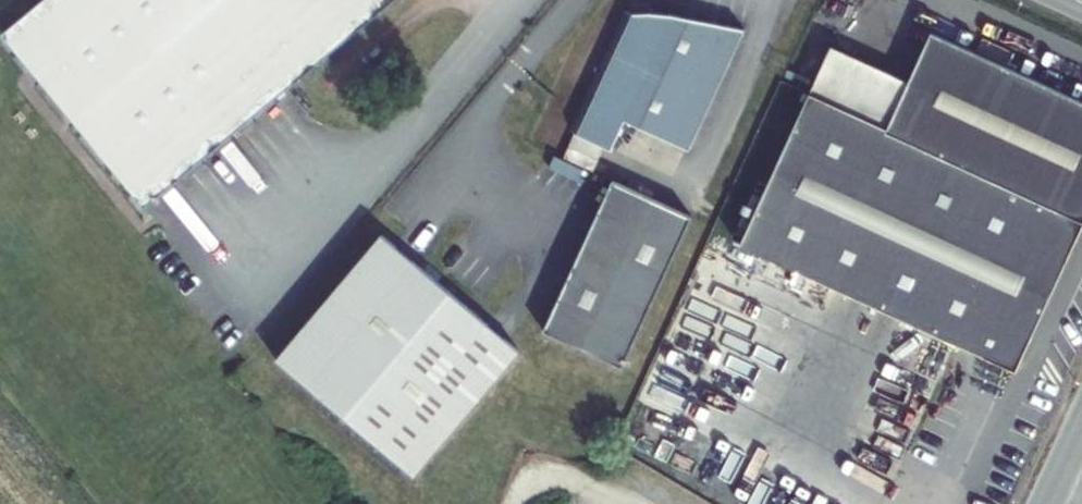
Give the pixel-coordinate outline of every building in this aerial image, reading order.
[(3,35),(145,207),(395,0),(45,0),(3,35)] [(689,151),(744,31),(672,16),(624,11),(569,131),(611,151),(625,121),(689,151)] [(1081,229),(1081,102),(931,33),(907,86),(885,132),(808,97),(738,249),(1014,376),(1081,229)] [(829,50),(808,97),(885,132),(907,86),(829,50)] [(543,332),(623,368),(691,218),(612,182),(543,332)] [(520,352),(382,236),(277,361),(414,477),(520,352)]
